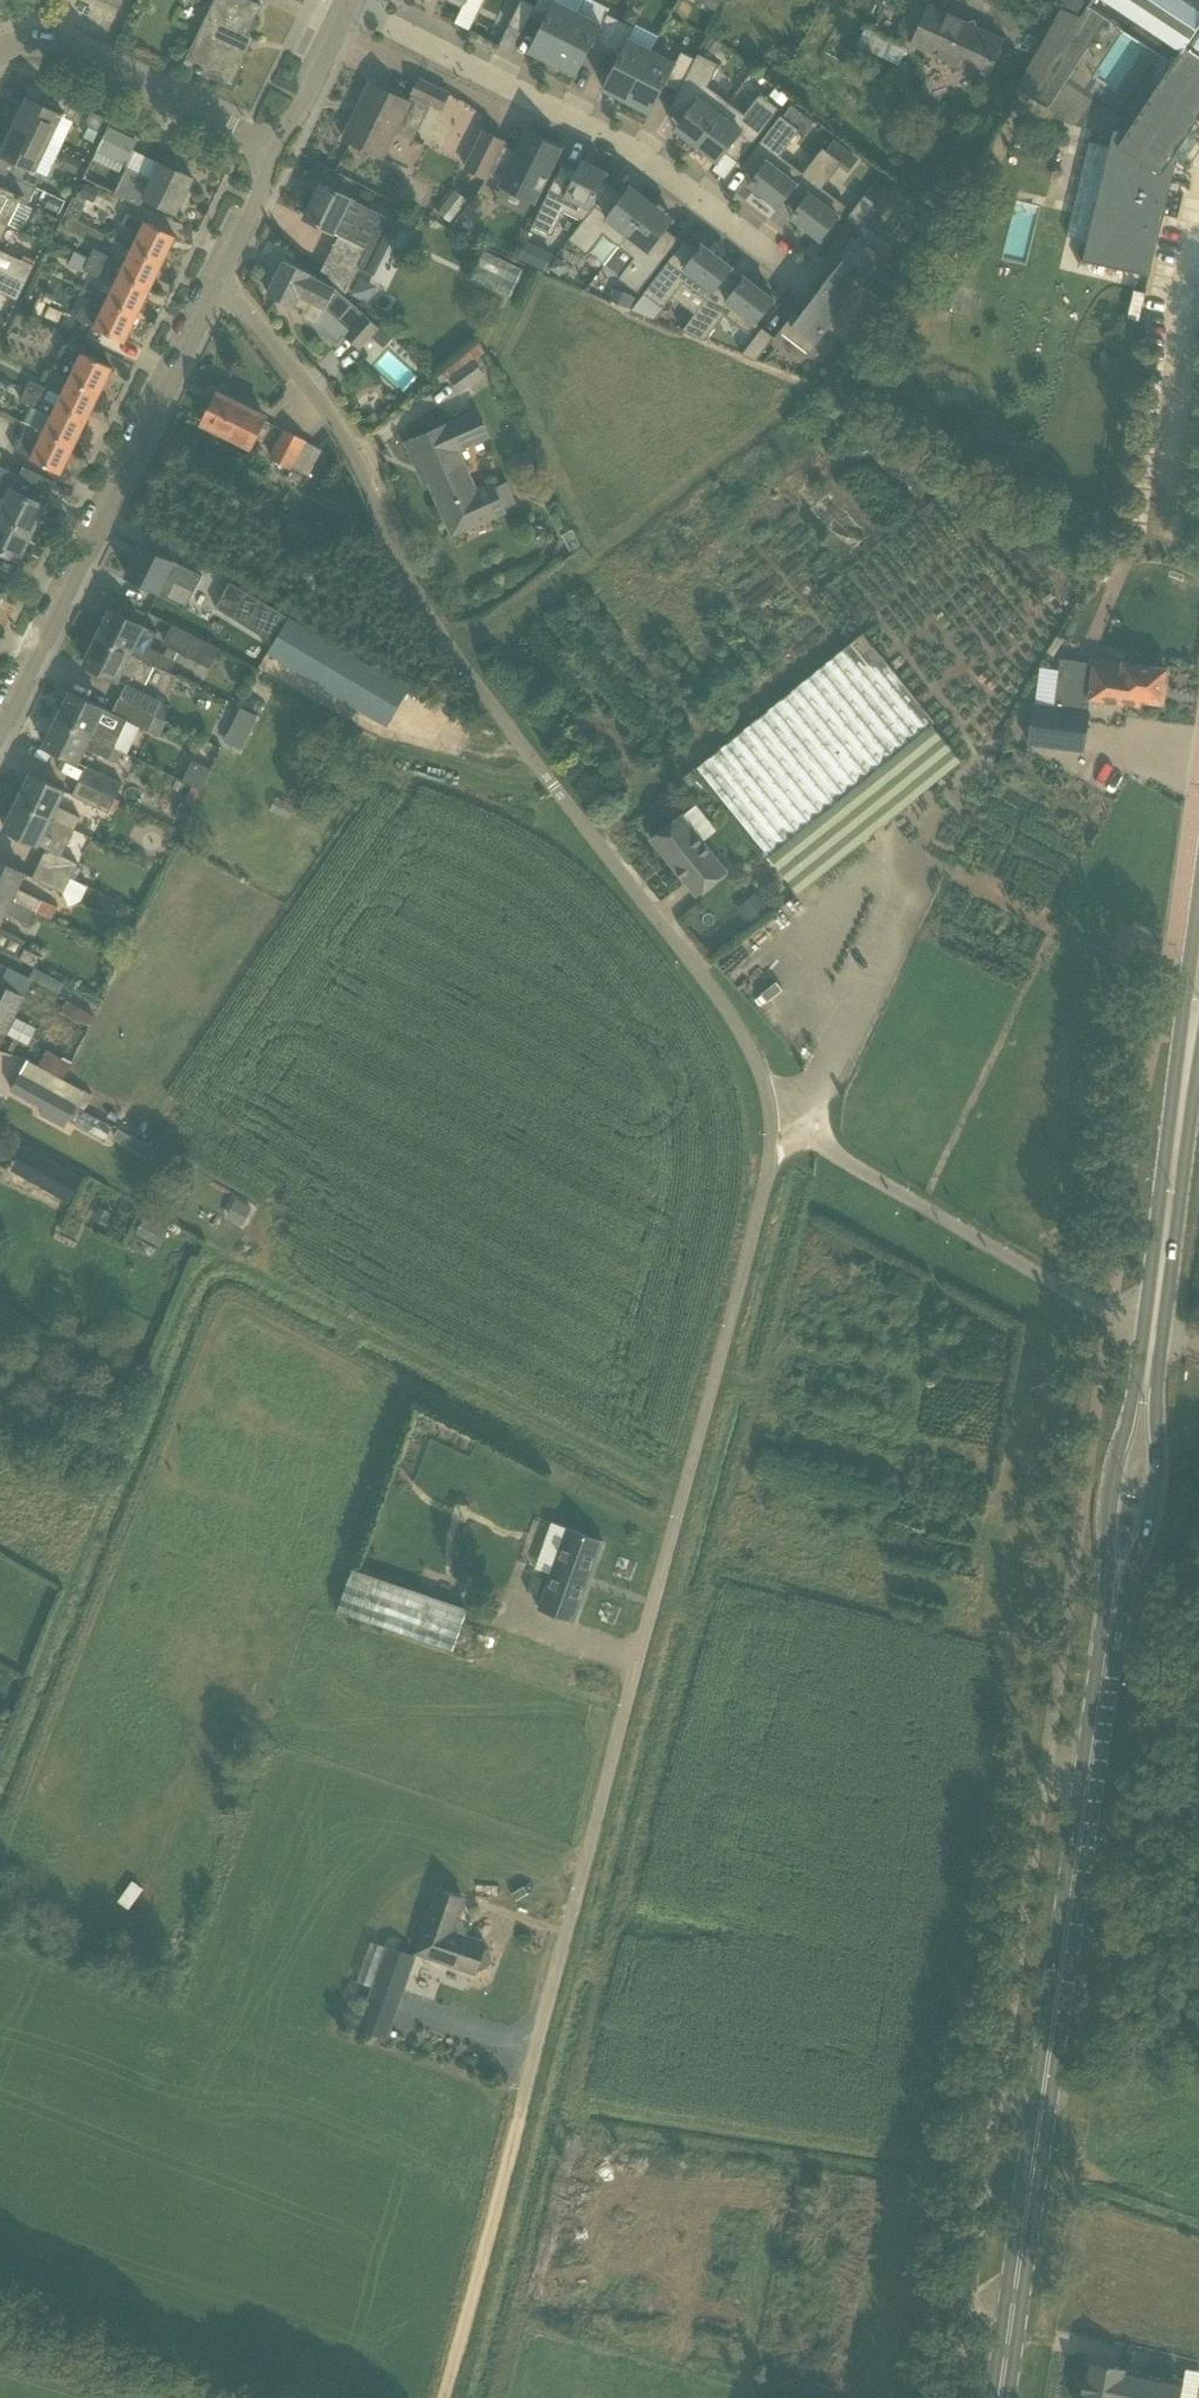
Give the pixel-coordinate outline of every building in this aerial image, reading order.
[(252,0),(215,0),(185,63),(197,69),(197,71),(202,74),(203,72),(217,79),(226,62),(240,69),(249,49),(243,46),(248,37),(249,37),(250,36),(249,35),(252,29),(263,5),(252,0)] [(526,0),(522,0),(509,25),(510,26),(523,32),(534,9),(533,9),(535,5),(526,0)] [(535,5),(533,9),(534,9),(547,16),(529,50),(553,62),(579,13),(555,1),(555,0),(538,0),(535,5)] [(1082,15),(1063,6),(1017,88),(1039,100),(1040,101),(1076,36),(1090,44),(1089,45),(1090,46),(1108,19),(1173,62),(1128,131),(1115,128),(1083,261),(1084,261),(1084,260),(1150,276),(1178,160),(1183,163),(1198,140),(1189,134),(1198,118),(1198,9),(1186,0),(1092,0),(1082,15)] [(1055,3),(1063,6),(1082,15),(1092,0),(1057,0),(1055,3)] [(930,5),(912,44),(986,78),(1004,39),(930,5)] [(627,7),(625,12),(621,20),(634,27),(636,24),(641,14),(627,7)] [(602,25),(579,13),(553,62),(577,75),(595,40),(608,47),(621,20),(608,13),(602,25)] [(627,100),(652,51),(628,39),(634,27),(621,20),(608,47),(621,54),(603,88),(627,100)] [(866,32),(859,45),(898,64),(904,51),(866,32)] [(724,46),(710,35),(704,43),(707,45),(705,47),(714,54),(716,52),(718,54),(724,46)] [(627,100),(651,112),(669,78),(682,85),(696,58),(682,51),(676,63),(652,51),(627,100)] [(720,64),(698,53),(696,58),(682,85),(670,109),(682,119),(675,128),(697,145),(729,102),(709,86),(720,64)] [(349,140),(383,157),(396,131),(414,139),(431,104),(441,109),(450,92),(420,78),(409,101),(372,83),(363,101),(367,104),(349,140)] [(61,148),(74,121),(78,123),(86,108),(33,83),(25,97),(29,99),(16,126),(49,142),(61,148)] [(788,98),(776,89),(770,96),(783,106),(788,98)] [(745,114),(729,102),(697,145),(718,161),(725,151),(739,162),(780,108),(761,94),(745,114)] [(99,132),(106,118),(91,111),(86,120),(89,127),(99,132)] [(800,130),(781,115),(741,167),(742,168),(744,166),(755,175),(749,183),(779,207),(786,199),(785,198),(804,173),(781,155),(800,130)] [(38,170),(36,169),(49,142),(16,126),(3,153),(0,152),(0,169),(38,187),(44,173),(38,170)] [(138,140),(110,126),(94,159),(121,172),(125,164),(126,165),(138,140)] [(490,176),(504,147),(507,141),(483,130),(464,169),(488,181),(490,176)] [(490,176),(502,182),(501,184),(535,201),(562,148),(527,131),(516,153),(504,147),(490,176)] [(822,239),(847,206),(823,187),(842,162),(823,148),(804,173),(785,198),(786,199),(797,207),(791,215),(822,239)] [(76,174),(82,161),(67,153),(60,166),(76,174)] [(564,211),(583,221),(610,186),(604,181),(608,173),(582,160),(577,171),(563,164),(532,226),(552,235),(564,211)] [(127,167),(115,193),(141,206),(146,197),(177,212),(194,178),(161,162),(153,179),(127,167)] [(9,224),(20,202),(28,206),(38,187),(0,169),(0,220),(9,224)] [(886,202),(898,187),(883,176),(871,191),(886,202)] [(94,203),(101,190),(86,183),(80,196),(94,203)] [(305,218),(340,235),(322,271),(347,294),(370,249),(353,241),(370,207),(322,184),(305,218)] [(604,233),(619,245),(652,203),(630,186),(623,196),(610,186),(583,221),(569,239),(588,254),(604,233)] [(58,213),(63,201),(51,195),(45,207),(58,213)] [(877,204),(865,195),(847,218),(859,228),(877,204)] [(652,203),(619,245),(635,257),(619,278),(638,293),(679,239),(667,229),(674,220),(652,203)] [(176,236),(146,221),(145,222),(128,214),(123,224),(141,233),(133,248),(163,262),(176,236)] [(9,224),(0,220),(0,243),(9,224)] [(881,257),(853,236),(839,255),(843,259),(821,287),(865,321),(882,300),(861,283),(881,257)] [(527,241),(519,258),(545,270),(553,253),(527,241)] [(683,282),(706,300),(707,300),(726,275),(727,276),(733,267),(702,244),(697,250),(685,241),(646,291),(665,306),(683,282)] [(112,257),(95,248),(90,258),(89,259),(107,268),(112,257)] [(163,262),(133,248),(121,274),(151,289),(163,262)] [(0,249),(0,271),(26,283),(37,260),(25,255),(22,259),(0,249)] [(82,272),(89,258),(75,251),(68,265),(82,272)] [(560,276),(569,266),(558,257),(550,268),(560,276)] [(102,278),(107,268),(89,259),(84,269),(102,278)] [(322,271),(318,278),(284,261),(268,293),(295,307),(296,306),(306,311),(304,315),(305,319),(316,324),(320,322),(326,308),(362,343),(378,328),(346,296),(347,294),(322,271)] [(18,300),(26,283),(0,271),(0,291),(18,300)] [(121,274),(108,301),(138,315),(151,289),(121,274)] [(725,314),(750,333),(775,300),(744,276),(738,284),(727,276),(726,275),(707,300),(706,300),(683,330),(706,339),(725,314)] [(360,278),(351,295),(368,303),(377,286),(360,278)] [(795,312),(780,331),(808,352),(828,326),(849,342),(865,321),(821,287),(799,316),(795,312)] [(632,309),(638,300),(632,295),(615,289),(611,300),(632,309)] [(643,313),(654,299),(645,292),(638,300),(632,309),(643,313)] [(96,295),(89,310),(83,308),(78,317),(96,326),(95,327),(125,342),(138,315),(108,301),(96,295)] [(757,360),(775,337),(763,328),(742,354),(757,360)] [(485,373),(483,370),(488,367),(480,356),(485,352),(480,342),(442,374),(447,379),(449,378),(459,393),(485,373)] [(82,353),(65,345),(61,355),(77,363),(70,379),(100,394),(113,367),(82,352),(82,353)] [(100,394),(70,379),(57,405),(87,420),(100,394)] [(44,399),(48,389),(31,381),(26,391),(44,399)] [(45,432),(75,447),(87,420),(57,405),(44,399),(26,391),(22,400),(33,405),(25,423),(45,432)] [(218,393),(204,423),(251,446),(266,417),(218,393)] [(476,490),(459,452),(492,436),(481,412),(448,427),(408,442),(418,467),(425,465),(438,500),(454,534),(506,510),(494,482),(476,490)] [(285,430),(271,458),(290,469),(291,467),(309,476),(322,450),(304,441),(305,440),(285,430)] [(33,458),(33,459),(62,473),(75,447),(45,432),(38,447),(20,438),(15,449),(33,458)] [(15,490),(22,477),(1,466),(0,469),(0,493),(10,498),(0,517),(33,533),(46,505),(15,490)] [(20,560),(33,533),(0,517),(0,551),(20,560)] [(186,606),(192,593),(200,578),(202,575),(143,545),(127,576),(186,606)] [(269,653),(319,682),(318,683),(389,726),(411,689),(289,618),(230,583),(226,590),(219,607),(276,641),(269,653)] [(111,610),(98,637),(154,664),(171,673),(177,661),(135,641),(143,625),(111,610)] [(164,644),(210,668),(221,648),(174,624),(164,644)] [(936,722),(864,633),(698,767),(770,856),(767,858),(773,866),(776,864),(799,893),(918,797),(962,760),(933,725),(936,722)] [(144,684),(148,677),(154,664),(98,637),(85,664),(117,680),(121,673),(144,684)] [(1167,668),(1095,659),(1094,663),(1061,659),(1055,707),(1034,704),(1029,742),(1085,750),(1089,722),(1090,712),(1089,712),(1090,700),(1109,702),(1141,706),(1142,699),(1162,702),(1167,668)] [(119,699),(156,716),(163,701),(127,684),(119,699)] [(113,712),(104,708),(71,692),(58,720),(114,747),(120,735),(127,720),(149,730),(156,716),(119,699),(113,712)] [(250,733),(258,716),(241,708),(233,725),(250,733)] [(85,747),(109,758),(110,759),(115,747),(114,747),(58,720),(45,747),(77,762),(85,747)] [(196,759),(186,779),(204,788),(214,768),(196,759)] [(116,798),(123,783),(87,765),(80,780),(116,798)] [(56,805),(64,790),(32,774),(18,801),(74,828),(80,817),(56,805)] [(109,813),(116,798),(80,780),(73,795),(109,813)] [(193,786),(185,803),(193,807),(201,790),(202,790),(193,786)] [(18,801),(5,829),(37,844),(38,844),(47,848),(61,855),(69,840),(74,828),(18,801)] [(681,815),(652,839),(697,895),(727,871),(681,815)] [(47,848),(40,864),(71,878),(78,863),(61,855),(47,848)] [(23,872),(0,860),(0,894),(35,911),(36,912),(42,900),(40,900),(16,887),(23,872)] [(33,878),(64,893),(72,878),(71,878),(40,864),(33,878)] [(738,908),(752,925),(772,909),(771,908),(775,904),(767,895),(762,898),(757,892),(738,908)] [(5,910),(29,922),(35,911),(0,894),(0,921),(5,910)] [(42,900),(36,912),(51,919),(56,907),(42,900)] [(17,956),(26,940),(0,927),(0,948),(17,956)] [(20,959),(35,966),(41,955),(26,948),(20,959)] [(65,982),(35,966),(30,977),(60,992),(65,982)] [(7,1032),(25,996),(0,983),(0,1028),(7,1032)] [(8,1033),(7,1032),(0,1028),(0,1049),(8,1033)] [(55,1089),(62,1075),(39,1063),(30,1058),(22,1072),(55,1089)] [(56,1090),(55,1089),(22,1072),(13,1089),(45,1107),(47,1108),(56,1090)] [(77,1101),(80,1103),(87,1107),(94,1092),(66,1077),(62,1075),(55,1089),(56,1090),(77,1101)] [(47,1108),(45,1107),(42,1112),(65,1126),(77,1101),(56,1090),(47,1108)] [(113,1138),(126,1146),(132,1136),(119,1128),(113,1138)] [(226,1217),(242,1226),(253,1207),(236,1198),(226,1217)] [(107,1226),(113,1213),(99,1206),(93,1220),(107,1226)] [(568,1527),(551,1573),(539,1608),(575,1621),(604,1541),(568,1527)] [(454,1650),(468,1608),(353,1568),(338,1610),(454,1650)] [(486,1942),(452,1931),(464,1898),(439,1889),(417,1951),(476,1972),(477,1967),(483,1968),(488,1965),(491,1961),(492,1955),(489,1950),(484,1947),(486,1942)] [(387,2038),(415,1957),(388,1947),(360,2028),(387,2038)] [(1129,2368),(1088,2360),(1080,2397),(1181,2397),(1184,2380),(1129,2369),(1129,2368)]
